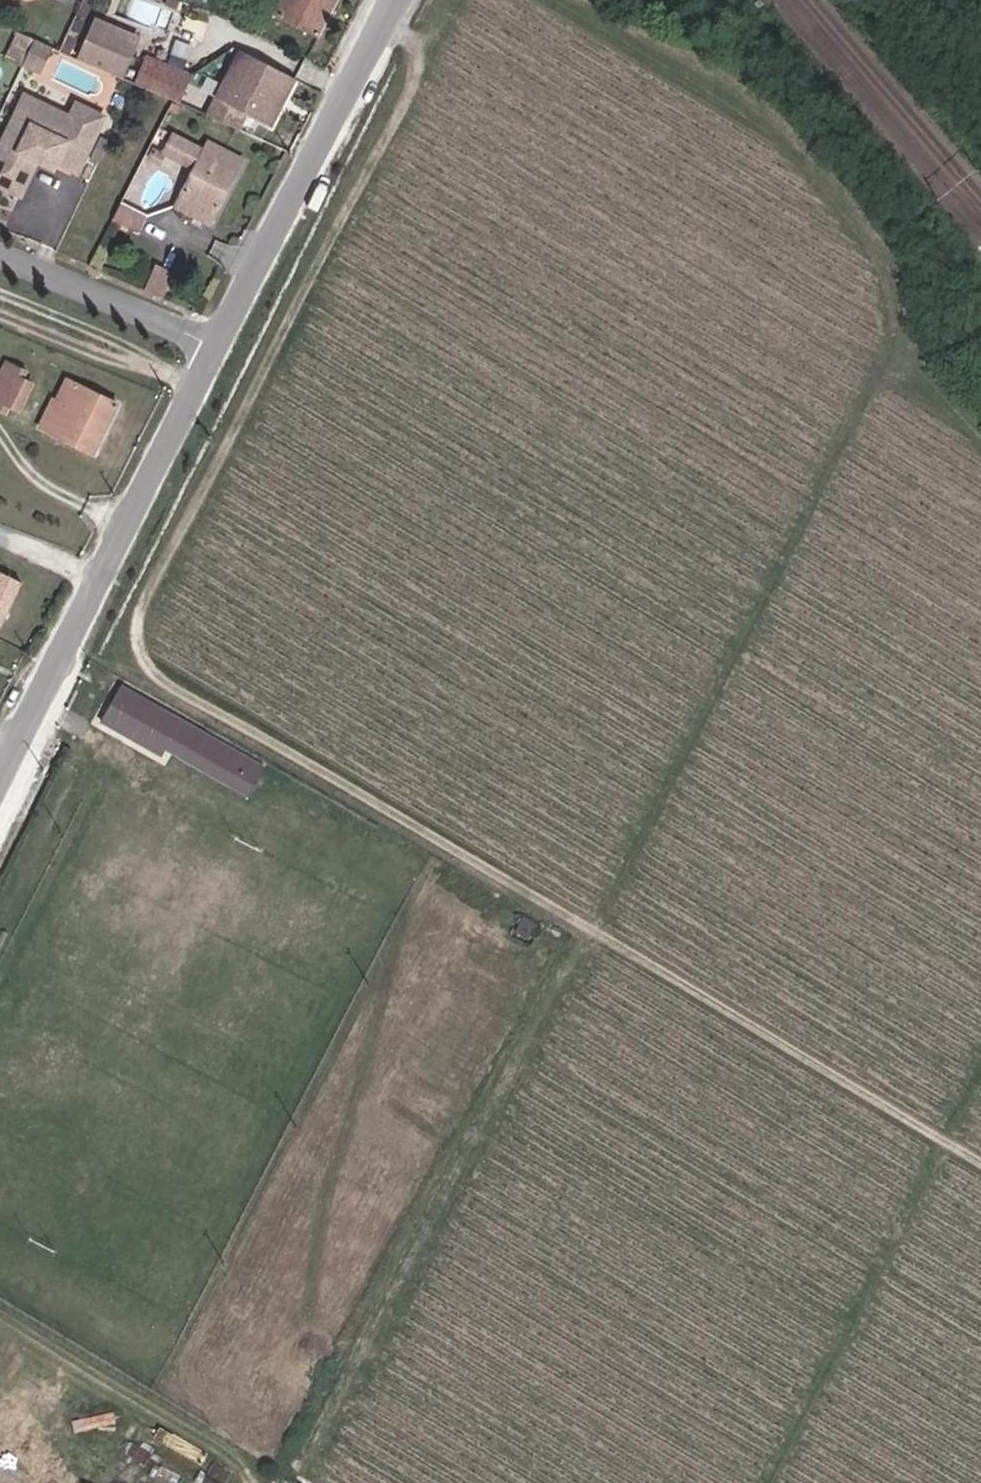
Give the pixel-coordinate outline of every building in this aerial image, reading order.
[(309,0),(270,0),(255,27),(305,53),(327,9),(309,0)] [(71,55),(119,76),(138,33),(89,12),(71,55)] [(31,85),(24,81),(32,65),(24,61),(12,86),(27,93),(31,85)] [(31,85),(39,69),(32,65),(24,81),(31,85)] [(193,136),(224,150),(226,145),(227,145),(251,159),(263,135),(275,141),(283,125),(273,114),(287,85),(262,72),(256,86),(241,79),(230,101),(223,98),(205,136),(195,131),(193,136)] [(136,81),(125,106),(152,118),(160,122),(171,96),(136,81)] [(171,96),(160,122),(162,123),(166,124),(177,99),(171,96)] [(58,138),(13,116),(0,142),(0,212),(6,215),(28,172),(43,179),(42,182),(63,193),(84,151),(58,138)] [(250,161),(251,159),(227,145),(226,145),(224,150),(250,161)] [(199,243),(206,231),(230,183),(197,166),(194,173),(161,156),(152,173),(184,190),(166,227),(199,243)] [(112,224),(107,235),(103,244),(130,257),(140,238),(112,224)] [(159,265),(147,292),(164,299),(175,273),(159,265)] [(0,383),(0,430),(1,428),(6,432),(20,402),(15,399),(19,392),(0,383)] [(112,428),(61,402),(37,448),(89,474),(112,428)] [(82,773),(89,778),(95,769),(108,778),(131,735),(108,722),(82,773)] [(184,766),(209,780),(244,800),(252,784),(165,735),(158,751),(184,766)]
